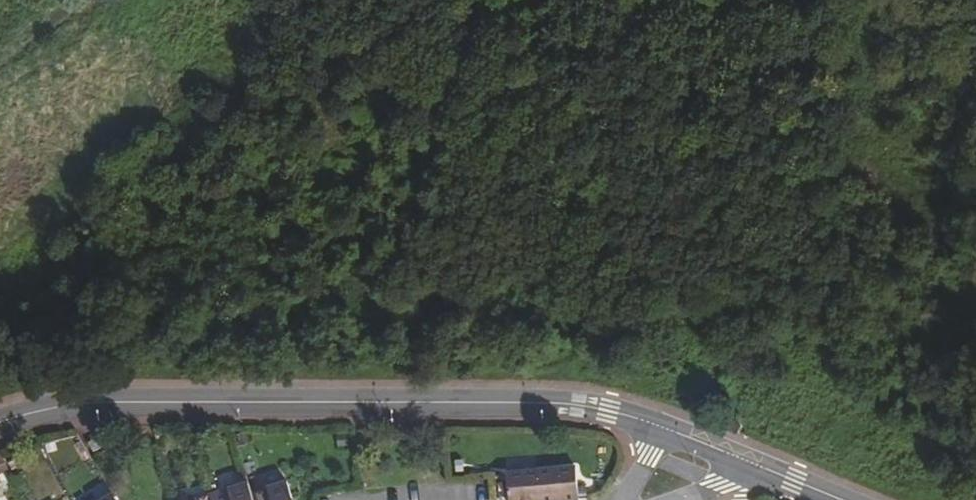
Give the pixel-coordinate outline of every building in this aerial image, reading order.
[(104,431),(87,441),(93,451),(110,441),(104,431)] [(0,453),(0,479),(9,476),(2,452),(0,453)] [(575,468),(507,475),(509,499),(578,499),(575,468)] [(210,495),(211,499),(252,499),(251,495),(247,484),(210,495)] [(252,499),(292,499),(287,484),(251,495),(252,499)]
